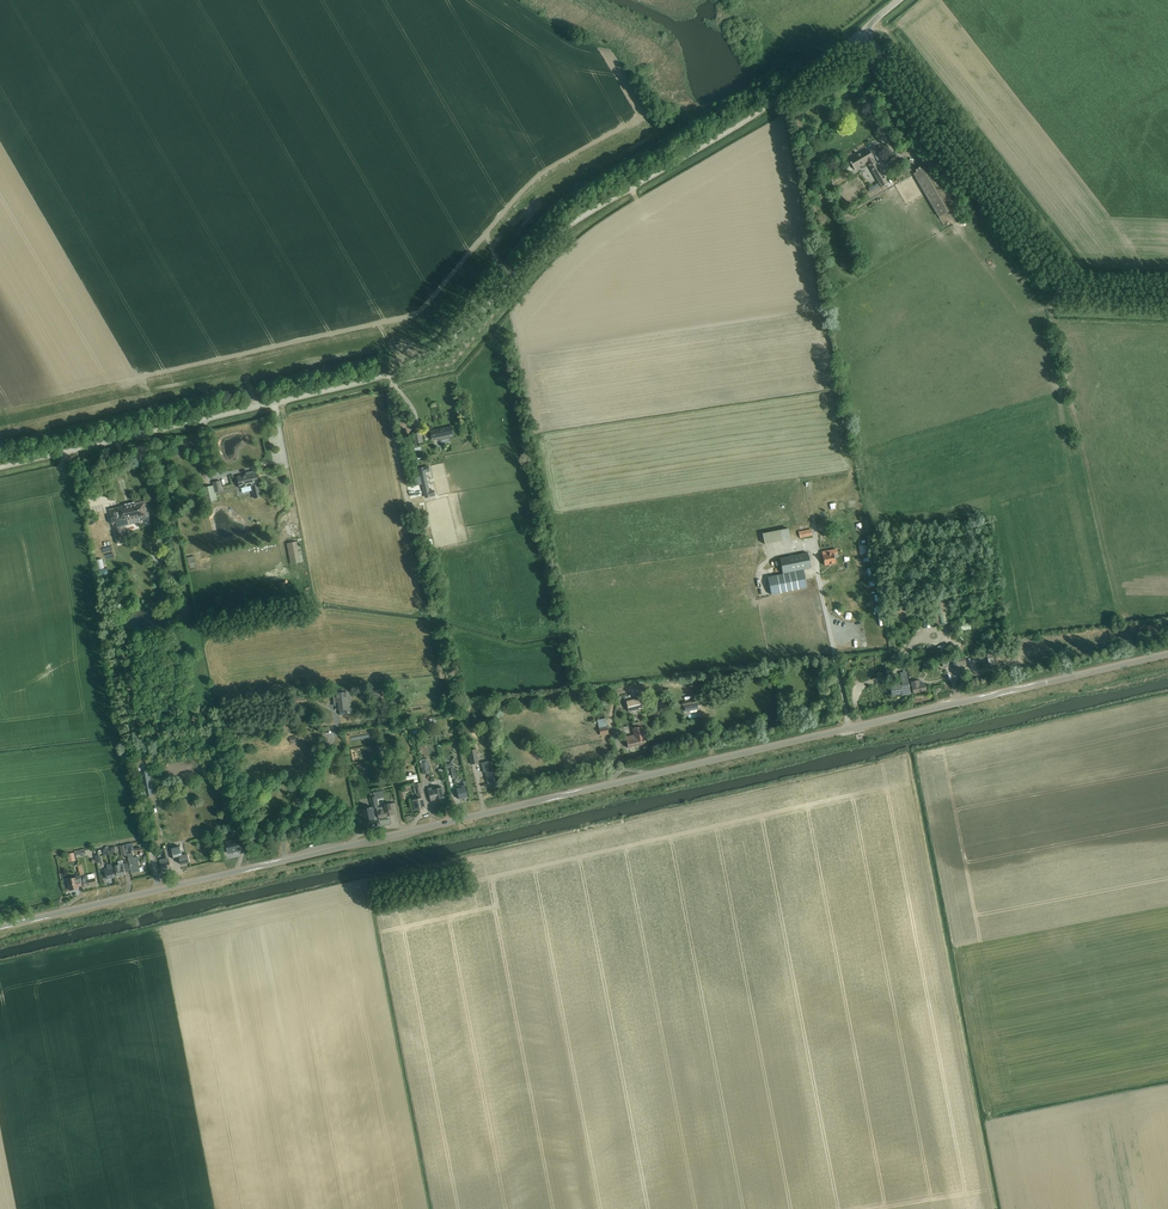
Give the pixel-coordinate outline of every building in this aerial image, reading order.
[(868,149),(849,160),(854,169),(867,162),(882,187),(888,184),(879,168),(876,163),(868,149)] [(914,175),(938,216),(955,206),(931,164),(914,175)] [(877,183),(868,189),(870,192),(879,187),(877,183)] [(815,192),(820,204),(824,202),(819,190),(815,192)] [(430,431),(432,440),(453,436),(452,427),(430,431)] [(413,434),(415,444),(423,442),(421,433),(413,434)] [(428,467),(419,469),(426,497),(435,495),(434,491),(429,492),(424,472),(429,470),(428,467)] [(240,488),(249,486),(251,485),(255,498),(261,497),(258,483),(255,471),(250,472),(251,475),(247,476),(247,475),(238,477),(240,488)] [(214,485),(203,488),(206,503),(217,500),(216,492),(222,491),(220,481),(213,483),(214,485)] [(125,525),(135,522),(150,519),(146,501),(136,503),(136,505),(125,507),(126,511),(124,511),(125,512),(118,513),(116,508),(109,509),(117,544),(130,541),(127,528),(126,528),(125,525)] [(427,512),(419,514),(417,514),(420,528),(422,528),(430,526),(427,512)] [(861,517),(854,519),(857,526),(863,524),(861,517)] [(798,531),(800,538),(812,536),(810,529),(798,531)] [(761,534),(763,545),(781,541),(786,540),(785,536),(780,537),(779,530),(761,534)] [(288,543),(291,557),(292,564),(304,562),(300,541),(288,543)] [(836,549),(822,552),(824,565),(836,563),(834,556),(837,556),(837,552),(836,549)] [(780,559),(783,574),(768,577),(771,595),(807,588),(803,570),(811,568),(808,553),(780,559)] [(195,556),(187,558),(189,569),(197,567),(195,556)] [(939,618),(949,616),(946,598),(936,600),(939,618)] [(909,610),(902,611),(903,618),(910,617),(909,610)] [(923,616),(924,628),(934,627),(933,619),(932,619),(932,614),(923,616)] [(915,633),(917,637),(926,632),(924,629),(915,633)] [(988,658),(989,666),(996,665),(995,657),(994,657),(994,653),(987,654),(987,658),(988,658)] [(960,669),(959,665),(965,664),(964,658),(952,660),(954,670),(960,669)] [(891,684),(891,685),(891,687),(891,690),(892,696),(904,694),(904,695),(911,694),(907,672),(901,673),(903,685),(900,685),(900,683),(895,684),(894,683),(891,684)] [(924,684),(924,683),(923,682),(922,681),(920,680),(919,680),(911,682),(913,693),(926,690),(924,684)] [(338,694),(334,695),(334,701),(335,703),(338,703),(339,710),(349,709),(348,699),(347,699),(346,694),(344,694),(344,690),(338,691),(338,694)] [(627,702),(629,711),(643,708),(641,698),(627,702)] [(695,707),(694,703),(684,705),(685,709),(682,710),(683,714),(697,711),(696,707),(695,707)] [(605,719),(598,721),(600,733),(608,732),(605,719)] [(642,727),(641,727),(640,722),(632,724),(633,729),(634,735),(626,737),(628,748),(646,744),(642,727)] [(476,749),(469,751),(472,765),(479,763),(477,756),(476,749)] [(422,775),(430,773),(429,761),(420,763),(420,768),(422,767),(422,775)] [(485,772),(489,786),(498,784),(494,771),(491,772),(489,761),(481,763),(484,772),(485,772)] [(147,769),(140,771),(145,796),(153,795),(147,769)] [(408,781),(414,779),(415,783),(419,782),(417,775),(412,776),(412,773),(409,774),(410,776),(407,777),(408,781)] [(462,788),(457,789),(459,799),(468,797),(465,785),(467,785),(466,781),(463,782),(464,786),(461,786),(462,788)] [(417,795),(418,799),(413,800),(415,810),(424,808),(423,805),(427,804),(423,785),(414,787),(416,795),(417,795)] [(428,789),(431,801),(445,798),(442,787),(432,789),(430,788),(428,789)] [(377,808),(376,805),(374,797),(370,798),(372,807),(358,810),(359,815),(360,818),(363,817),(364,821),(375,819),(373,809),(377,808)] [(378,805),(376,805),(377,808),(378,812),(377,812),(379,818),(387,817),(393,815),(391,804),(384,805),(385,806),(378,808),(378,805)] [(239,843),(243,842),(241,833),(236,834),(238,839),(225,842),(228,853),(236,851),(236,852),(241,851),(239,843)] [(175,848),(169,849),(171,858),(178,857),(179,856),(181,865),(190,863),(187,854),(182,855),(180,847),(175,848)] [(160,863),(162,869),(171,867),(167,849),(163,850),(165,859),(160,860),(160,863)] [(142,867),(139,868),(138,861),(139,861),(138,857),(133,858),(133,854),(128,855),(130,865),(129,865),(131,873),(143,871),(142,867)] [(117,876),(126,874),(122,860),(118,861),(119,865),(115,866),(117,876)] [(115,877),(114,871),(112,864),(107,865),(108,869),(105,870),(107,879),(115,877)] [(82,876),(84,887),(96,884),(95,878),(94,874),(82,876)] [(78,885),(82,884),(80,875),(76,876),(76,878),(68,880),(70,890),(79,888),(78,885)]
